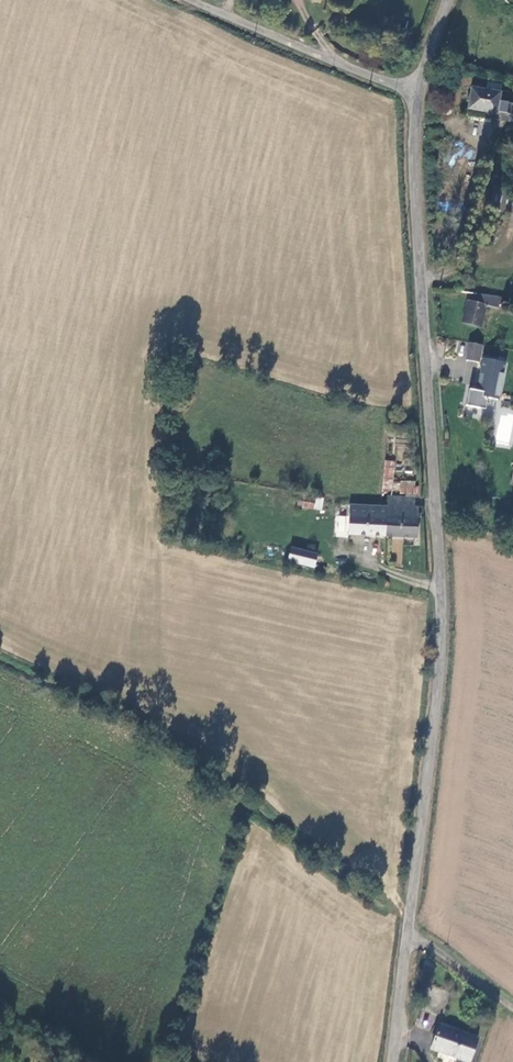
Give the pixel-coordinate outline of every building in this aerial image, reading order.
[(506,103),(507,96),(498,95),(499,93),(469,89),(466,110),(484,113),(483,118),(499,120),(500,113),(512,115),(512,104),(506,103)] [(503,177),(495,203),(512,210),(512,181),(503,177)] [(499,300),(474,294),(472,302),(468,301),(462,324),(480,328),(485,309),(496,311),(499,300)] [(482,346),(470,343),(465,360),(477,363),(482,346)] [(490,401),(500,366),(480,361),(472,392),(465,390),(461,403),(480,408),(482,398),(490,401)] [(396,462),(385,460),(381,488),(392,490),(396,462)] [(390,508),(388,539),(416,541),(419,502),(413,502),(414,492),(400,491),(400,495),(391,495),(390,508)] [(314,499),(299,496),(297,506),(311,509),(314,499)] [(333,515),(336,501),(327,499),(323,513),(333,515)] [(355,537),(388,539),(390,508),(357,506),(355,537)] [(287,555),(285,564),(307,568),(309,559),(287,555)] [(476,1034),(437,1023),(430,1048),(470,1059),(476,1034)]
